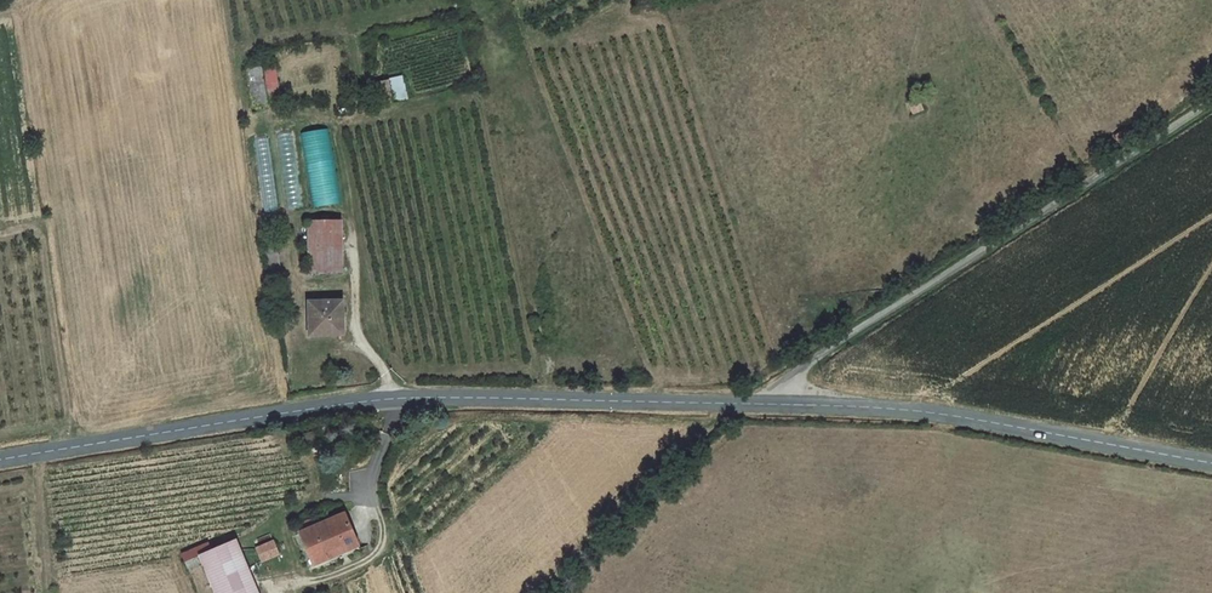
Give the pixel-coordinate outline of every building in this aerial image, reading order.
[(275,66),(263,69),(268,94),(280,92),(275,66)] [(261,67),(247,69),(252,106),(267,104),(261,67)] [(389,81),(370,84),(374,106),(393,103),(389,81)] [(924,110),(918,98),(908,102),(913,114),(924,110)] [(254,142),(258,152),(268,148),(265,139),(254,142)] [(309,223),(310,272),(343,271),(342,222),(309,223)] [(310,335),(344,335),(343,301),(309,302),(310,335)] [(345,514),(300,533),(314,565),(359,546),(345,514)] [(216,592),(257,592),(236,541),(201,556),(216,592)] [(280,554),(274,541),(257,548),(263,561),(280,554)]
